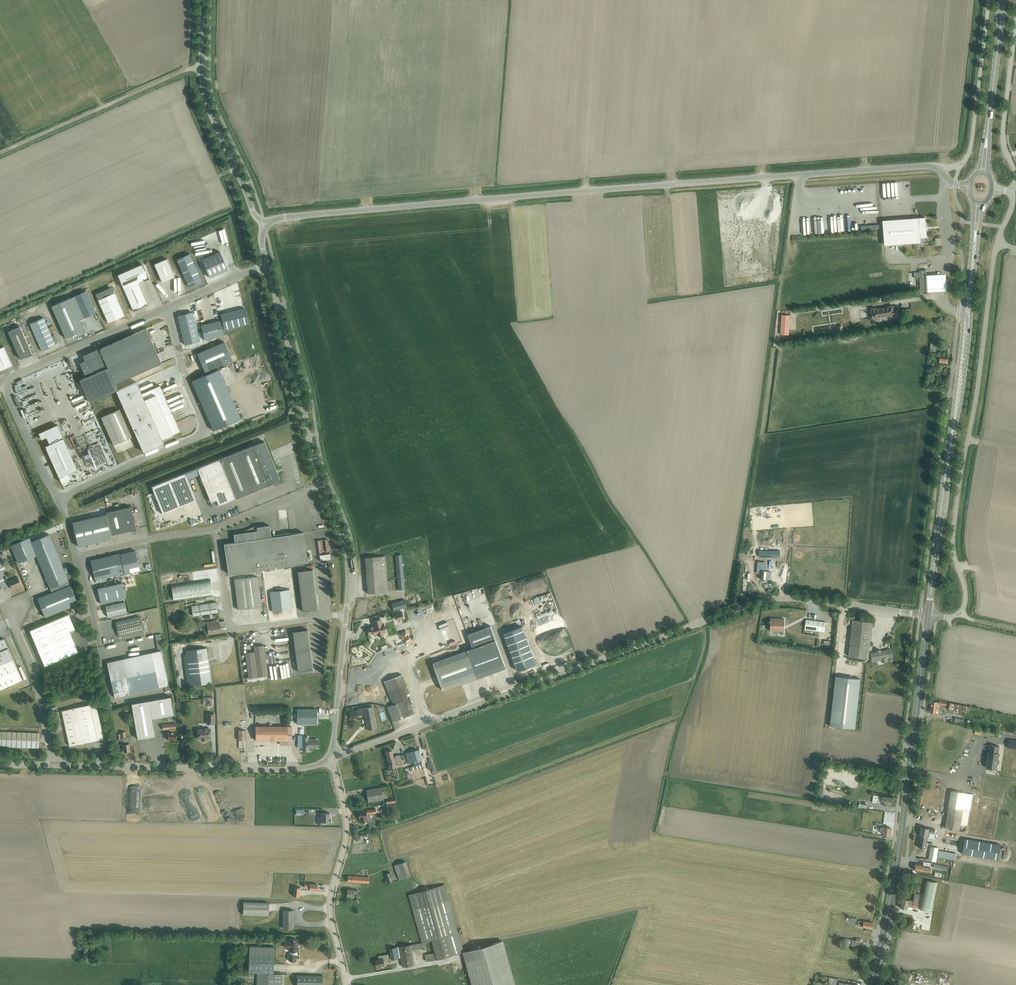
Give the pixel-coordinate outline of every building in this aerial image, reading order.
[(845,216),(845,230),(855,230),(855,216),(845,216)] [(925,217),(888,220),(890,245),(899,245),(921,243),(923,243),(927,243),(926,229),(927,229),(927,226),(926,227),(925,217)] [(220,251),(202,259),(210,278),(228,269),(220,251)] [(190,254),(177,259),(189,287),(202,281),(190,254)] [(167,258),(154,264),(162,282),(175,276),(167,258)] [(142,264),(118,275),(123,288),(137,282),(143,279),(147,277),(142,264)] [(914,278),(919,278),(920,292),(927,292),(926,269),(919,270),(919,272),(914,272),(914,278)] [(947,270),(927,271),(927,289),(948,288),(947,270)] [(133,284),(123,288),(128,297),(134,311),(143,307),(143,306),(147,304),(137,282),(133,284)] [(115,293),(98,300),(108,323),(125,315),(115,293)] [(70,298),(52,306),(65,338),(84,330),(80,320),(70,298)] [(889,307),(889,308),(876,309),(876,308),(871,309),(872,319),(878,318),(878,317),(889,316),(895,315),(893,306),(889,307)] [(245,308),(220,314),(224,329),(248,323),(245,308)] [(192,312),(178,315),(185,344),(200,341),(192,312)] [(790,315),(781,314),(780,334),(788,334),(790,315)] [(44,317),(30,323),(42,351),(56,345),(44,317)] [(220,320),(201,325),(204,340),(224,335),(220,320)] [(32,354),(20,326),(8,332),(20,359),(32,354)] [(80,363),(86,377),(108,367),(115,384),(162,363),(146,328),(100,349),(99,348),(83,356),(85,361),(80,363)] [(224,342),(197,353),(205,372),(232,360),(224,342)] [(4,346),(0,348),(0,370),(12,365),(4,346)] [(86,377),(80,380),(90,402),(118,390),(115,384),(108,367),(86,377)] [(220,369),(192,381),(213,430),(241,418),(220,369)] [(136,382),(116,391),(143,452),(164,443),(162,439),(180,431),(164,394),(160,385),(142,393),(136,382)] [(119,409),(101,417),(114,445),(132,436),(119,409)] [(57,424),(39,433),(41,439),(46,437),(47,439),(49,444),(45,446),(59,478),(77,470),(57,424)] [(213,507),(280,480),(264,441),(197,468),(213,507)] [(185,473),(152,486),(163,514),(196,501),(185,473)] [(136,529),(131,507),(106,512),(106,514),(111,535),(136,529)] [(106,514),(72,522),(78,546),(112,538),(111,535),(106,514)] [(308,562),(303,532),(271,537),(269,525),(257,527),(257,525),(243,531),(243,533),(234,534),(235,542),(224,544),(228,574),(308,562)] [(49,534),(31,542),(36,555),(50,588),(52,592),(70,585),(68,580),(49,534)] [(29,537),(11,545),(18,562),(36,555),(31,542),(29,537)] [(330,555),(330,543),(326,543),(326,541),(322,541),(322,544),(320,544),(320,555),(330,555)] [(90,560),(95,580),(125,573),(125,574),(140,570),(135,550),(120,554),(120,553),(90,560)] [(405,589),(401,554),(395,555),(398,590),(405,589)] [(385,556),(365,557),(365,558),(368,593),(388,592),(385,556)] [(758,563),(757,573),(761,574),(760,579),(766,580),(766,579),(770,579),(771,572),(765,571),(766,564),(758,563)] [(299,581),(314,579),(313,569),(297,571),(299,581)] [(262,606),(258,576),(234,580),(238,609),(262,606)] [(8,581),(12,589),(21,585),(18,577),(8,581)] [(212,594),(210,579),(171,585),(173,600),(212,594)] [(314,579),(299,581),(300,591),(315,589),(314,579)] [(122,582),(97,588),(101,603),(125,598),(122,582)] [(52,592),(37,598),(45,617),(78,603),(70,585),(52,592)] [(270,592),(272,612),(292,609),(290,589),(270,592)] [(316,599),(315,589),(300,591),(301,601),(316,599)] [(318,609),(316,599),(301,601),(302,611),(318,609)] [(393,610),(407,607),(405,599),(391,603),(393,610)] [(127,612),(124,601),(105,606),(108,617),(127,612)] [(216,602),(191,606),(193,616),(214,612),(218,612),(216,602)] [(402,611),(393,614),(394,619),(396,618),(397,620),(404,618),(402,611)] [(68,614),(46,623),(49,630),(71,621),(68,614)] [(115,622),(119,637),(143,631),(140,616),(115,622)] [(770,618),(770,631),(780,631),(780,627),(784,627),(784,619),(770,618)] [(367,629),(366,630),(367,632),(368,633),(368,634),(373,633),(374,635),(378,634),(378,636),(379,635),(380,636),(382,636),(382,635),(383,634),(382,632),(386,632),(384,623),(382,624),(381,619),(373,621),(374,627),(372,628),(372,626),(367,628),(367,629)] [(221,632),(219,623),(216,623),(215,620),(207,622),(204,622),(205,634),(208,634),(221,632)] [(826,622),(806,620),(804,629),(824,632),(826,622)] [(853,620),(848,657),(869,659),(873,622),(853,620)] [(71,621),(49,630),(52,638),(74,628),(71,621)] [(46,623),(30,630),(33,637),(49,630),(46,623)] [(490,626),(468,634),(473,648),(471,649),(467,650),(478,678),(506,668),(496,640),(490,626)] [(523,627),(504,634),(518,671),(537,664),(538,664),(536,660),(535,660),(523,627)] [(74,628),(52,638),(55,645),(77,636),(74,628)] [(294,642),(309,640),(308,629),(292,631),(294,642)] [(49,630),(33,637),(36,645),(52,638),(49,630)] [(402,639),(395,641),(397,646),(410,640),(407,632),(400,635),(402,639)] [(558,654),(568,651),(561,632),(551,635),(558,654)] [(155,635),(157,649),(163,648),(161,634),(155,635)] [(77,636),(55,645),(58,652),(80,643),(77,636)] [(22,679),(4,638),(0,640),(0,689),(22,679)] [(52,638),(36,645),(39,652),(55,645),(52,638)] [(310,649),(309,640),(294,642),(295,651),(310,649)] [(80,643),(58,652),(61,659),(83,649),(80,643)] [(55,645),(39,652),(42,659),(58,652),(55,645)] [(268,675),(265,650),(264,645),(254,646),(254,651),(245,653),(248,678),(268,675)] [(188,665),(185,665),(188,686),(191,685),(211,683),(206,648),(186,650),(188,665)] [(310,649),(295,651),(296,661),(311,659),(310,649)] [(891,656),(890,649),(870,653),(872,661),(881,659),(882,662),(887,661),(887,657),(891,656)] [(151,652),(107,662),(115,697),(159,687),(169,685),(161,650),(151,652)] [(467,650),(433,663),(443,691),(466,682),(475,679),(478,678),(467,650)] [(58,652),(42,659),(45,665),(61,659),(58,652)] [(311,659),(296,661),(298,671),(313,669),(311,659)] [(836,676),(830,726),(854,729),(860,679),(836,676)] [(385,693),(372,697),(375,705),(387,700),(385,693)] [(149,700),(131,703),(137,739),(155,736),(152,718),(174,714),(171,696),(149,700)] [(938,713),(939,704),(946,705),(946,703),(939,701),(938,702),(931,701),(929,712),(938,713)] [(398,702),(387,707),(393,721),(404,717),(398,702)] [(96,703),(61,710),(69,746),(103,738),(96,703)] [(949,709),(966,712),(967,706),(950,703),(949,709)] [(357,711),(350,712),(351,719),(359,717),(358,715),(365,714),(367,730),(376,728),(372,706),(360,709),(357,709),(357,711)] [(317,709),(297,709),(297,724),(317,724),(317,709)] [(168,740),(177,739),(176,731),(175,731),(175,728),(176,728),(175,723),(162,724),(162,729),(169,729),(169,732),(168,732),(168,740)] [(291,743),(292,726),(287,726),(255,726),(255,740),(279,740),(279,744),(290,744),(291,743)] [(210,739),(210,728),(203,728),(203,729),(198,729),(198,739),(202,739),(202,740),(206,740),(206,739),(210,739)] [(38,748),(39,733),(0,731),(0,746),(38,748)] [(126,744),(125,736),(126,736),(125,731),(120,732),(120,734),(118,734),(119,740),(121,740),(121,744),(123,744),(124,752),(130,751),(129,743),(126,744)] [(303,734),(298,734),(298,747),(303,747),(303,751),(308,751),(308,747),(316,747),(316,739),(308,739),(308,736),(303,736),(303,734)] [(1007,748),(1015,749),(1015,741),(1008,739),(1007,748)] [(987,757),(986,763),(987,763),(986,768),(996,769),(998,759),(997,759),(999,746),(989,745),(988,752),(989,752),(988,757),(987,757)] [(422,767),(422,765),(420,759),(418,749),(405,753),(408,763),(412,762),(414,766),(410,767),(411,771),(422,767)] [(385,752),(389,769),(395,767),(395,765),(401,763),(399,754),(395,756),(395,757),(393,757),(391,750),(385,752)] [(428,784),(435,782),(433,773),(429,774),(426,775),(428,784)] [(150,792),(178,792),(178,784),(150,784),(150,792)] [(381,788),(366,790),(368,802),(383,799),(381,788)] [(951,791),(948,807),(970,810),(972,794),(951,791)] [(891,804),(892,797),(873,794),(872,802),(877,802),(877,800),(881,800),(881,802),(884,802),(884,803),(891,804)] [(225,798),(217,802),(220,809),(221,809),(227,823),(235,819),(229,806),(225,808),(224,806),(228,804),(225,798)] [(948,808),(945,827),(959,829),(960,824),(967,825),(969,811),(970,810),(948,807),(948,808)] [(358,814),(357,814),(357,818),(358,817),(358,818),(359,818),(360,823),(371,821),(370,813),(375,812),(375,811),(376,811),(376,808),(365,810),(365,811),(357,812),(358,814)] [(321,817),(318,817),(318,825),(323,825),(323,823),(329,823),(329,821),(331,821),(331,817),(330,817),(330,813),(324,813),(322,813),(321,813),(321,817)] [(883,824),(876,822),(875,826),(881,827),(880,832),(884,832),(883,834),(890,835),(891,828),(883,827),(883,824)] [(929,837),(930,832),(934,833),(935,829),(921,827),(918,847),(925,848),(927,837),(929,837)] [(931,846),(928,860),(936,861),(936,857),(938,850),(938,848),(931,846)] [(939,850),(938,857),(954,860),(955,853),(939,850)] [(913,866),(914,867),(914,870),(927,872),(930,872),(931,868),(923,867),(924,865),(915,863),(915,864),(914,864),(913,866)] [(398,864),(394,865),(399,880),(403,879),(398,864)] [(390,872),(384,874),(386,879),(388,884),(390,883),(390,882),(393,881),(390,872)] [(925,880),(919,908),(931,911),(938,882),(925,880)] [(347,889),(346,897),(347,897),(350,897),(353,897),(353,894),(357,894),(357,890),(347,889)] [(902,898),(900,907),(907,909),(908,906),(917,908),(920,894),(915,893),(913,901),(902,898)] [(449,899),(413,909),(422,942),(432,940),(435,952),(425,954),(426,961),(437,959),(463,952),(449,899)] [(243,902),(243,914),(268,915),(269,903),(243,902)] [(283,910),(283,928),(293,929),(293,910),(283,910)] [(858,920),(857,925),(862,926),(863,927),(866,927),(865,931),(872,932),(873,922),(858,920)] [(851,944),(851,945),(855,946),(859,947),(860,945),(863,945),(870,947),(871,941),(864,939),(864,941),(862,941),(863,939),(861,939),(857,938),(856,940),(852,939),(852,940),(851,944)] [(284,941),(283,947),(290,947),(290,951),(290,955),(289,955),(289,960),(295,961),(296,955),(295,955),(295,952),(296,952),(296,940),(291,939),(291,941),(284,941)] [(463,952),(465,957),(473,984),(514,984),(502,941),(463,952)] [(400,951),(403,967),(414,965),(412,950),(426,948),(425,942),(396,947),(397,952),(400,951)] [(272,974),(273,947),(248,947),(247,972),(258,972),(258,984),(281,984),(281,974),(272,974)] [(396,947),(389,948),(390,953),(391,959),(398,958),(397,952),(396,947)] [(379,959),(375,960),(377,967),(380,966),(380,967),(385,966),(385,963),(391,962),(389,954),(388,954),(378,956),(379,959)] [(297,984),(322,984),(322,976),(297,975),(297,984)] [(913,984),(924,984),(924,976),(913,975),(912,984),(913,984)]
